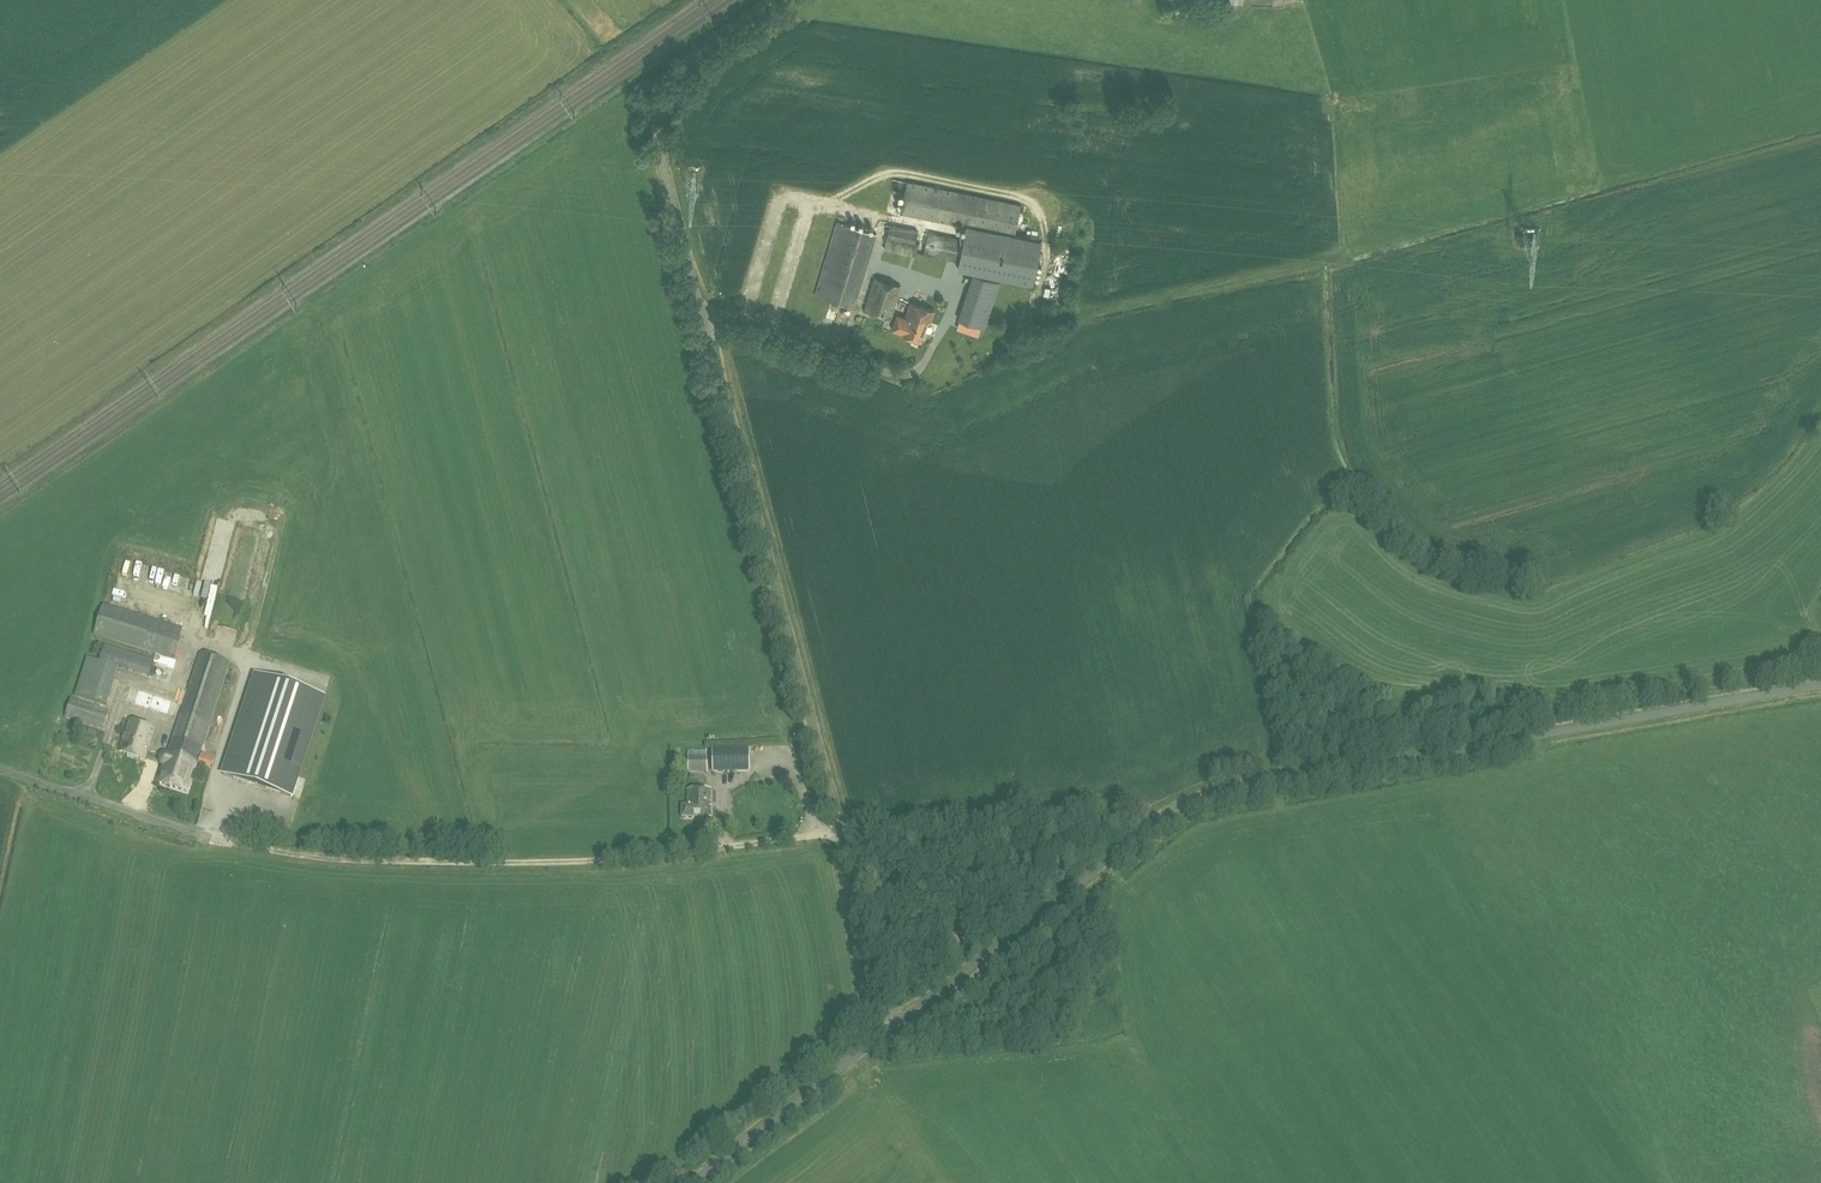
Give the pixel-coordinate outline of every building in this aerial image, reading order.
[(902,213),(967,226),(1015,235),(1021,205),(908,182),(902,213)] [(838,222),(815,295),(850,306),(853,296),(858,298),(877,234),(873,232),(838,222)] [(916,255),(919,242),(916,242),(919,230),(890,224),(885,249),(916,255)] [(1042,240),(1015,235),(967,226),(964,239),(960,261),(958,269),(1033,285),(1042,240)] [(933,256),(960,261),(964,239),(929,232),(923,259),(923,260),(922,264),(931,265),(933,256)] [(1047,253),(1043,252),(1040,262),(1047,264),(1045,270),(1049,271),(1056,246),(1050,244),(1047,253)] [(974,273),(959,320),(985,329),(1001,282),(974,273)] [(891,318),(901,286),(874,278),(865,310),(891,318)] [(911,302),(905,317),(897,315),(892,329),(904,333),(903,334),(921,340),(927,321),(931,323),(935,310),(911,302)] [(104,605),(95,635),(174,658),(183,629),(104,605)] [(149,677),(155,679),(157,671),(152,669),(155,661),(105,645),(100,661),(87,657),(75,696),(107,706),(119,668),(149,677)] [(187,792),(229,662),(200,653),(168,752),(160,757),(163,765),(157,782),(187,792)] [(254,673),(221,774),(293,798),(326,696),(254,673)] [(173,701),(141,691),(137,704),(169,714),(173,701)] [(103,730),(109,711),(71,699),(65,718),(103,730)] [(144,760),(155,727),(129,718),(119,751),(144,760)] [(749,748),(712,749),(712,773),(749,772),(749,748)] [(700,756),(688,757),(688,772),(707,772),(707,756),(706,750),(700,751),(700,756)] [(711,817),(711,792),(711,789),(687,789),(687,805),(682,806),(682,818),(711,817)] [(735,800),(728,799),(726,811),(732,812),(735,800)]
